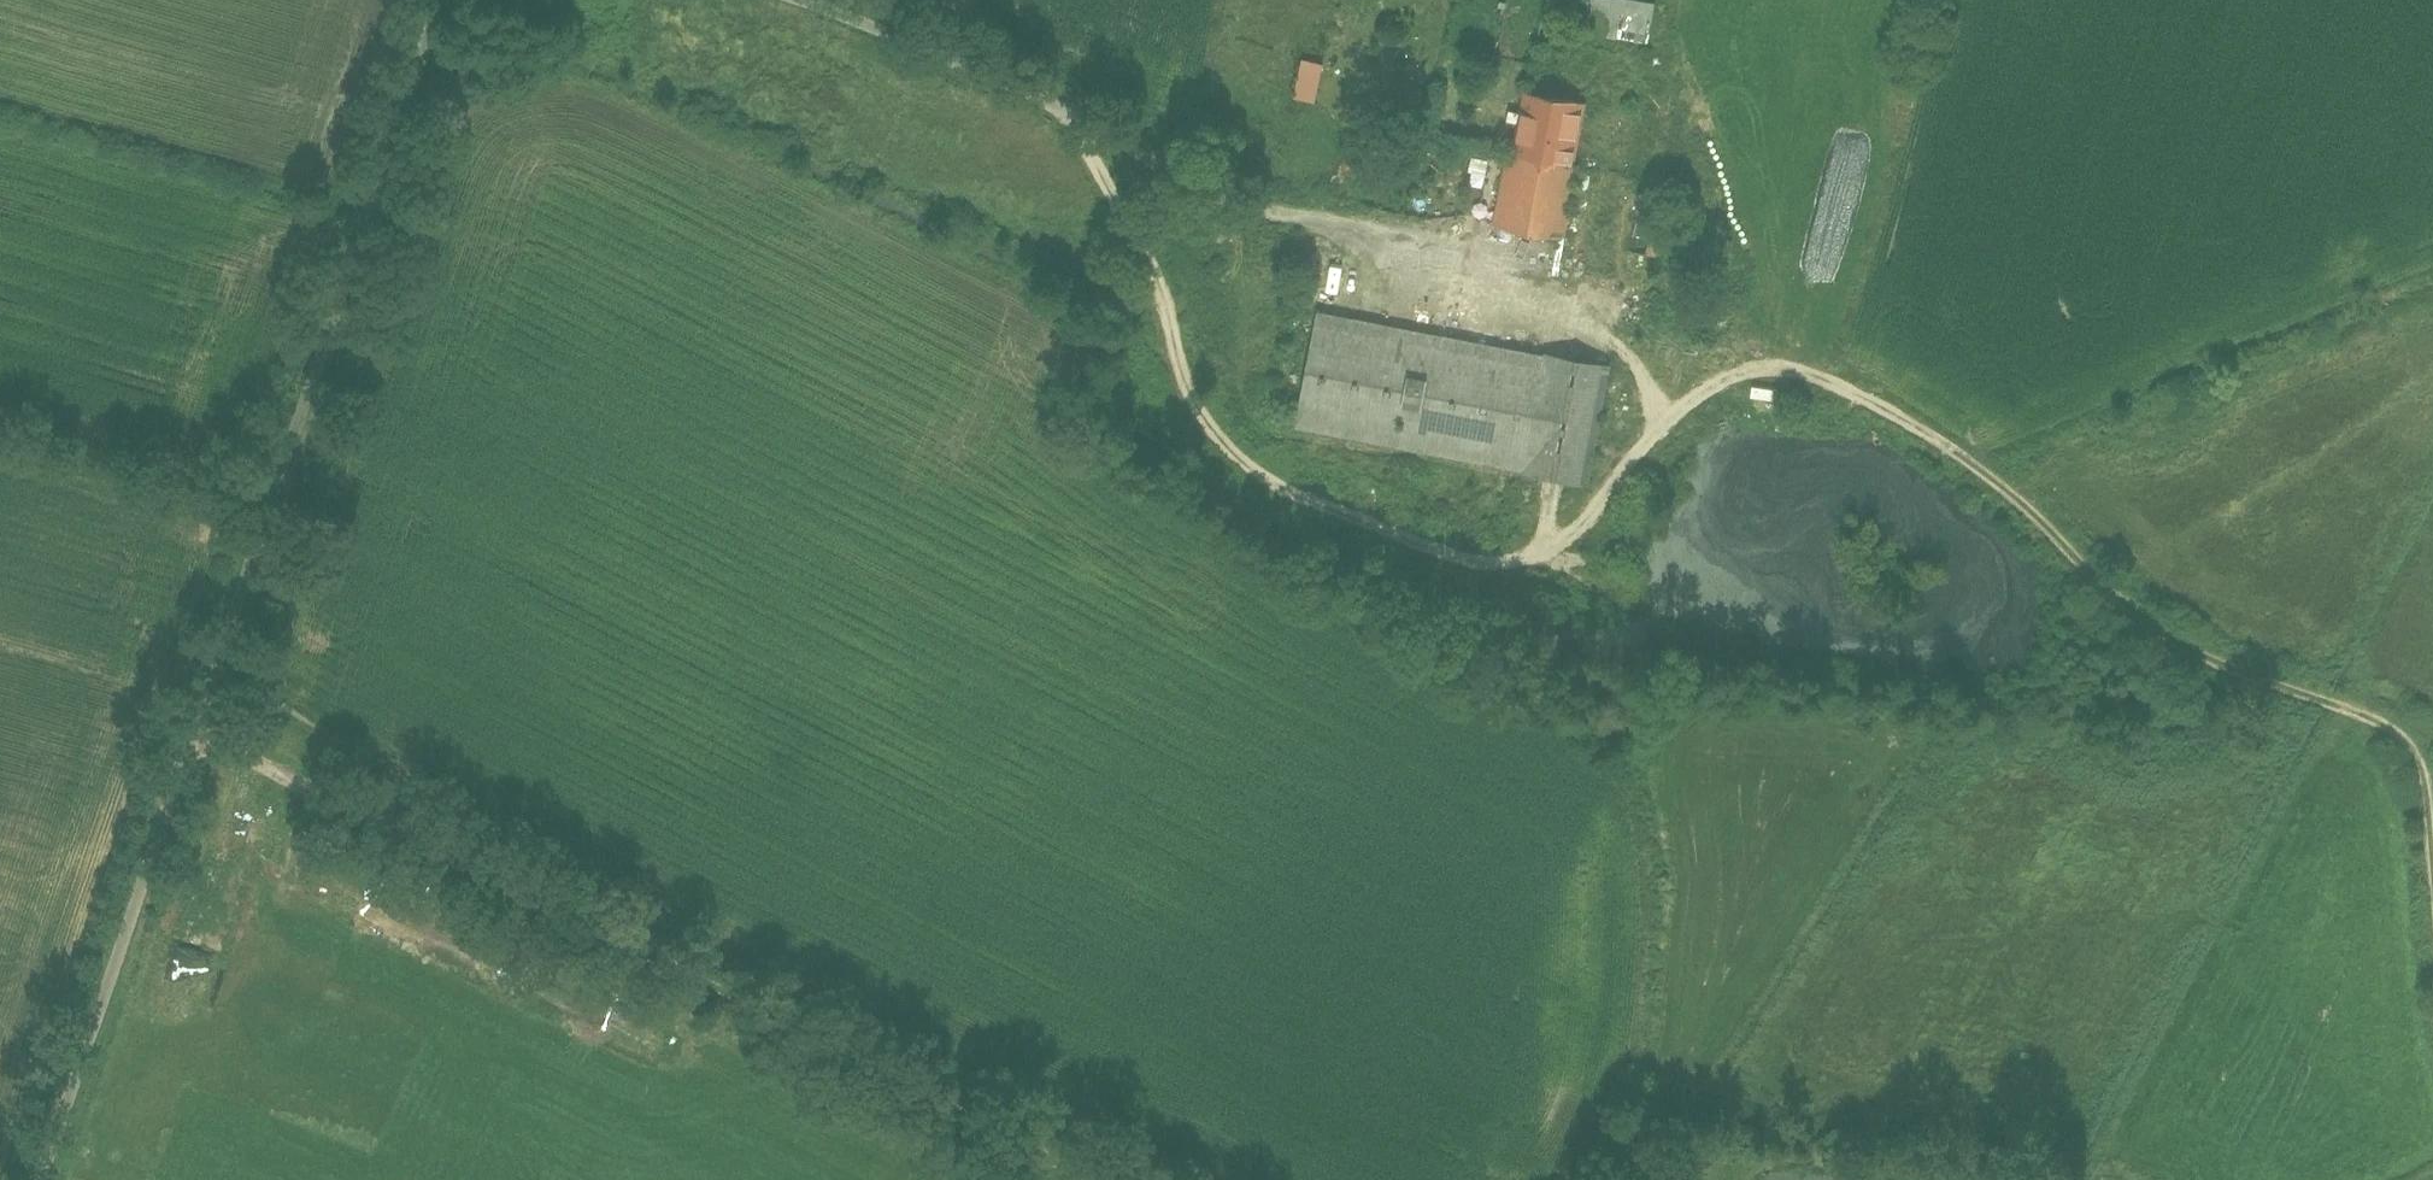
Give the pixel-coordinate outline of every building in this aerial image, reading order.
[(1587,30),(1650,42),(1657,2),(1644,0),(1592,0),(1587,30)] [(1326,97),(1330,58),(1307,55),(1303,95),(1326,97)] [(1488,223),(1563,239),(1595,90),(1520,74),(1488,223)] [(1347,159),(1345,174),(1363,175),(1364,160),(1347,159)] [(1328,301),(1309,418),(1595,466),(1612,362),(1382,324),(1392,267),(1280,249),(1273,291),(1328,301)]
